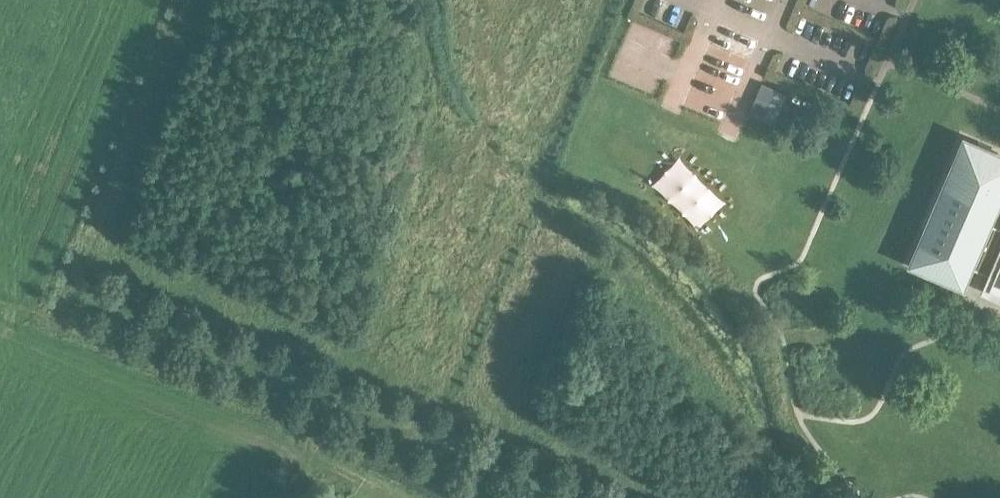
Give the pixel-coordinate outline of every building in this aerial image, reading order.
[(754,94),(775,103),(782,89),(761,79),(754,94)] [(775,103),(754,94),(747,109),(769,118),(775,103)] [(987,221),(999,190),(999,154),(965,139),(951,171),(947,169),(922,227),(926,229),(913,261),(925,266),(923,270),(947,281),(949,276),(961,281),(968,265),(992,275),(987,287),(999,292),(999,226),(987,221)]
